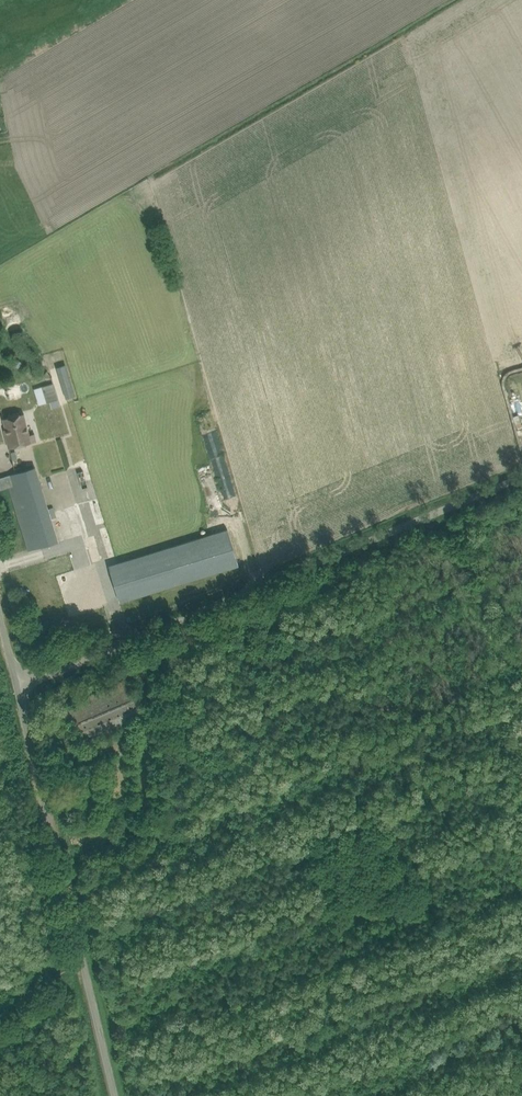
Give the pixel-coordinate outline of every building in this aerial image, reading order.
[(18,359),(14,364),(19,368),(23,363),(18,359)] [(76,395),(66,365),(57,367),(66,398),(76,395)] [(54,383),(42,386),(47,402),(59,399),(54,383)] [(9,448),(37,441),(35,433),(29,434),(24,413),(4,418),(6,429),(5,429),(9,448)] [(79,458),(74,459),(80,488),(88,486),(84,464),(80,464),(79,458)] [(36,467),(6,476),(5,476),(27,551),(58,541),(52,518),(57,517),(54,507),(49,509),(36,467)] [(238,531),(112,569),(123,607),(249,569),(238,531)] [(75,725),(83,745),(146,718),(129,678),(62,707),(70,727),(75,725)]
